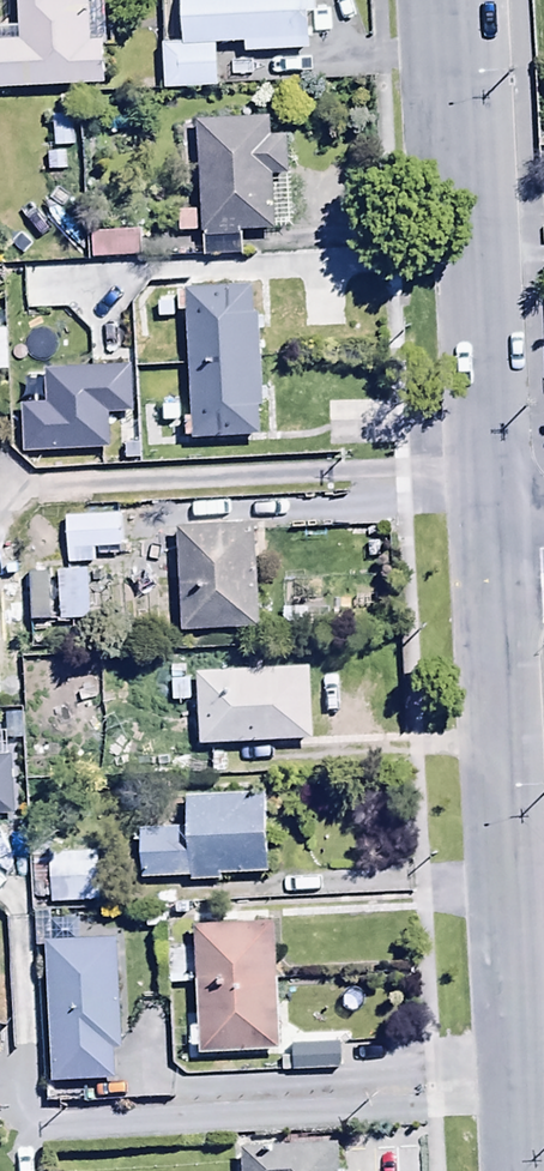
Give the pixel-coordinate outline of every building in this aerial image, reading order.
[(106,82),(104,44),(91,44),(89,0),(19,0),(21,42),(0,43),(0,88),(106,82)] [(160,64),(218,64),(218,24),(160,24),(160,64)] [(74,116),(53,116),(53,148),(74,148),(74,116)] [(267,136),(266,118),(199,119),(201,209),(178,209),(179,233),(203,232),(204,259),(245,258),(244,230),(277,229),(276,173),(292,173),(291,136),(267,136)] [(68,153),(47,153),(47,191),(71,191),(71,174),(67,174),(68,153)] [(143,230),(90,233),(92,260),(144,257),(143,230)] [(180,312),(188,312),(191,418),(187,418),(188,440),(262,437),(257,284),(187,286),(188,293),(180,293),(180,312)] [(119,517),(119,487),(63,487),(63,517),(119,517)] [(256,498),(176,500),(179,607),(259,605),(256,498)] [(310,717),(308,644),(195,647),(197,721),(310,717)] [(15,815),(13,758),(0,759),(0,816),(15,815)] [(267,793),(187,795),(188,827),(141,829),(142,879),(192,878),(192,881),(220,880),(219,872),(269,871),(267,793)] [(100,855),(49,857),(51,906),(102,904),(100,855)] [(275,902),(195,903),(196,1031),(277,1030),(275,902)] [(118,936),(44,939),(52,1085),(116,1082),(114,1049),(124,1049),(118,936)] [(340,1042),(291,1044),(292,1071),(341,1069),(340,1042)] [(237,1135),(241,1170),(339,1170),(334,1124),(237,1135)]
